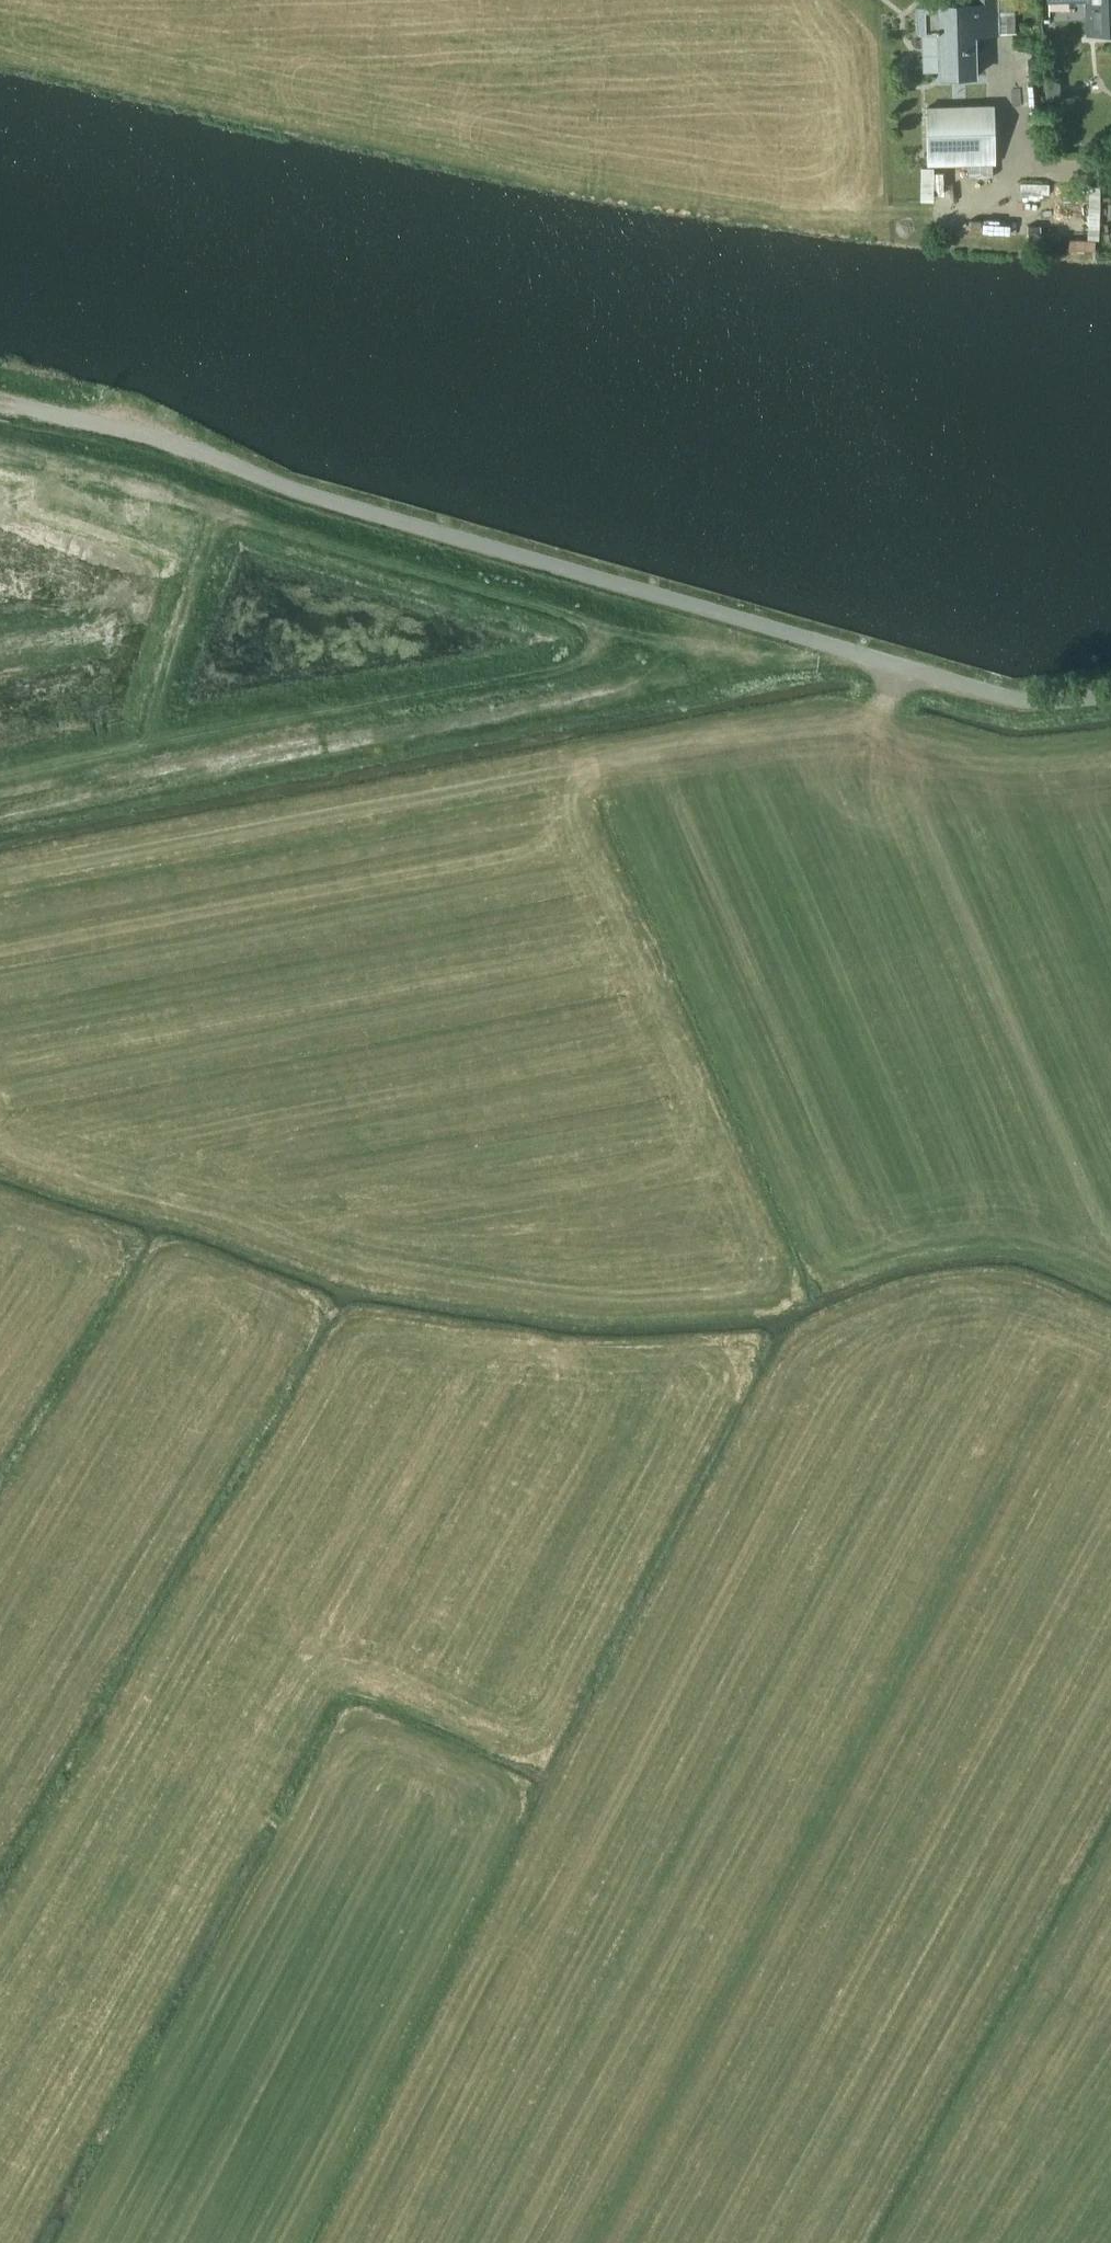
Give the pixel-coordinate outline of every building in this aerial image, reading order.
[(974,30),(997,29),(997,0),(972,0),(972,3),(939,4),(939,7),(918,8),(919,33),(939,32),(941,77),(976,76),(974,30)] [(1089,33),(1110,32),(1110,0),(1088,0),(1089,33)] [(1027,57),(1028,72),(1041,71),(1039,56),(1027,57)] [(1059,77),(1046,78),(1047,98),(1060,98),(1059,77)] [(996,163),(994,106),(926,108),(928,165),(996,163)] [(1054,206),(1054,219),(1066,220),(1067,207),(1054,206)] [(1028,225),(1027,240),(1040,241),(1040,225),(1028,225)]
